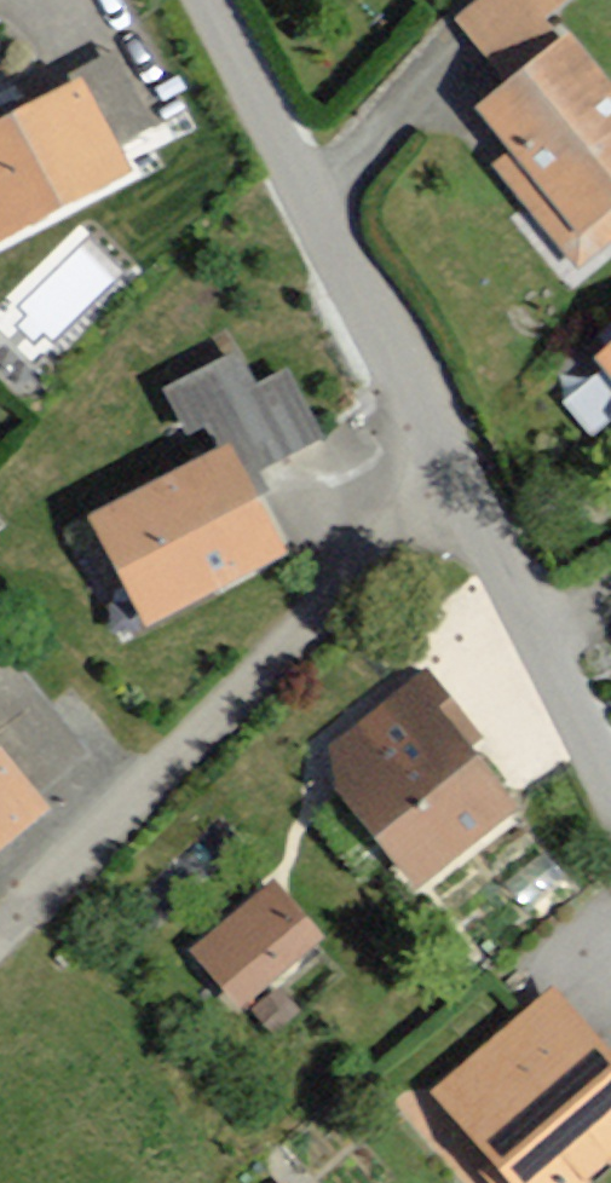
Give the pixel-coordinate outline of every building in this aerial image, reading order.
[(459,104),(499,156),(485,167),(567,272),(610,238),(610,214),(606,207),(610,203),(610,96),(557,28),(459,104)] [(100,59),(59,79),(64,88),(0,121),(0,242),(118,182),(103,153),(139,135),(100,59)] [(580,363),(610,403),(610,339),(580,363)] [(187,469),(73,527),(128,633),(264,563),(236,509),(257,498),(248,479),(314,445),(279,378),(244,396),(226,362),(151,401),(187,469)] [(602,427),(610,438),(610,421),(602,427)] [(29,823),(7,795),(70,747),(5,663),(0,667),(0,845),(29,823)] [(318,756),(314,795),(403,898),(499,816),(454,764),(472,748),(411,677),(318,756)] [(312,923),(269,875),(189,947),(232,995),(312,923)] [(552,999),(437,1102),(509,1182),(591,1182),(610,1165),(610,1065),(552,999)]
